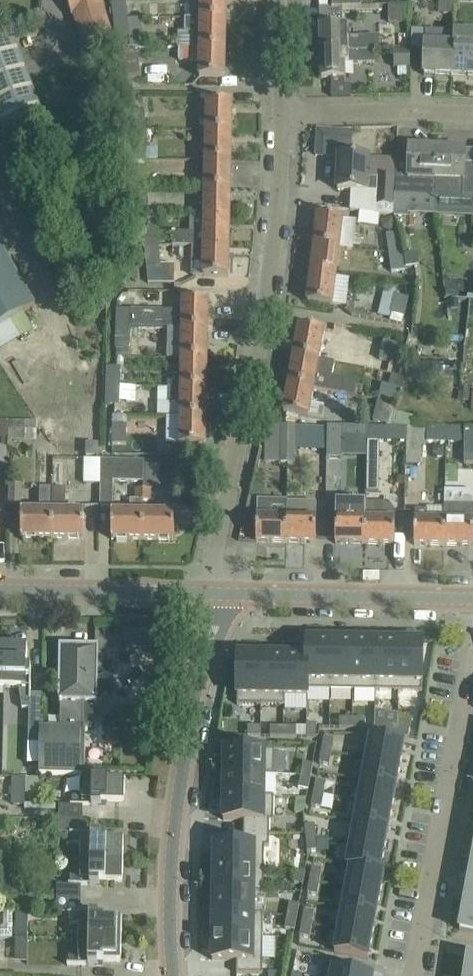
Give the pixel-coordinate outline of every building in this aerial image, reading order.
[(104,6),(102,0),(67,0),(73,17),(104,6)] [(114,19),(128,18),(126,0),(111,0),(114,19)] [(226,19),(226,0),(202,0),(201,19),(226,19)] [(408,4),(388,4),(389,20),(398,20),(408,20),(408,4)] [(343,8),(328,8),(328,20),(343,20),(343,8)] [(119,53),(123,52),(138,51),(138,47),(149,47),(149,26),(159,26),(159,17),(128,18),(114,19),(116,40),(117,39),(119,53)] [(178,47),(225,48),(226,19),(201,19),(185,18),(185,32),(179,31),(178,47)] [(321,52),(375,51),(375,50),(381,50),(381,35),(348,36),(348,26),(320,27),(321,52)] [(424,74),(452,76),(453,45),(455,45),(456,32),(456,30),(426,29),(424,74)] [(456,32),(455,45),(453,45),(452,76),(472,77),(472,33),(456,32)] [(44,115),(15,40),(0,46),(0,121),(4,131),(44,115)] [(225,77),(225,48),(178,47),(178,48),(179,48),(179,60),(200,60),(200,77),(225,77)] [(141,83),(138,51),(123,52),(126,84),(141,83)] [(375,51),(321,52),(322,78),(345,77),(344,63),(376,63),(375,51)] [(394,66),(410,66),(410,51),(394,51),(394,66)] [(207,130),(232,131),(232,101),(208,101),(207,130)] [(129,112),(131,131),(146,130),(144,110),(129,112)] [(339,157),(341,157),(342,145),(350,146),(351,130),(318,128),(316,155),(339,157)] [(146,130),(131,131),(133,150),(148,149),(146,130)] [(207,159),(231,160),(232,131),(207,130),(207,159)] [(435,195),(437,148),(409,146),(409,160),(396,159),(395,178),(395,193),(435,195)] [(465,163),(466,149),(437,148),(435,195),(436,195),(436,194),(472,196),(472,163),(465,163)] [(339,157),(338,190),(351,190),(350,211),(360,212),(376,214),(380,214),(380,215),(394,216),(394,205),(394,193),(395,193),(395,178),(378,177),(378,178),(368,178),(369,158),(341,157),(339,157)] [(206,188),(231,189),(231,160),(207,159),(206,188)] [(148,207),(147,188),(132,189),(134,218),(148,217),(147,207),(148,207)] [(206,217),(230,218),(231,189),(206,188),(206,217)] [(380,214),(376,214),(360,212),(359,224),(379,226),(380,215),(380,214)] [(315,244),(340,247),(354,248),(357,219),(318,215),(315,244)] [(393,216),(381,221),(384,229),(392,231),(398,229),(393,216)] [(143,230),(145,247),(160,246),(158,227),(149,228),(148,217),(134,218),(135,230),(143,230)] [(205,247),(229,247),(230,218),(206,217),(206,218),(190,218),(190,232),(173,232),(173,246),(205,247)] [(389,254),(404,251),(401,232),(386,234),(389,254)] [(24,312),(36,305),(0,243),(0,326),(24,312)] [(340,247),(315,244),(311,273),(336,276),(340,247)] [(161,264),(160,246),(145,247),(146,266),(161,264)] [(229,276),(229,247),(205,247),(204,276),(229,276)] [(404,251),(389,254),(392,273),(406,271),(404,251)] [(176,265),(161,264),(146,266),(148,283),(175,284),(176,265)] [(336,276),(311,273),(308,302),(333,305),(336,276)] [(116,327),(131,328),(131,316),(137,317),(138,294),(123,293),(117,301),(116,327)] [(405,317),(410,298),(395,295),(391,313),(405,317)] [(183,299),(183,328),(208,329),(208,300),(183,299)] [(300,325),(295,354),(335,362),(341,333),(300,325)] [(130,348),(131,328),(116,327),(115,348),(130,348)] [(167,357),(182,358),(207,358),(208,329),(183,328),(183,329),(168,329),(167,357)] [(364,368),(389,374),(391,362),(394,363),(398,344),(384,341),(382,351),(366,347),(363,356),(367,357),(364,368)] [(289,383),(314,388),(354,395),(357,380),(333,376),(335,362),(295,354),(289,383)] [(181,387),(207,387),(207,358),(182,358),(181,387)] [(106,386),(121,386),(122,367),(107,366),(106,386)] [(378,400),(393,403),(397,385),(383,381),(378,400)] [(311,402),(314,388),(289,383),(284,412),(322,419),(325,405),(311,402)] [(120,406),(121,386),(106,386),(105,405),(120,406)] [(181,416),(206,416),(207,387),(181,387),(181,388),(168,387),(167,404),(181,404),(181,416)] [(459,392),(458,399),(469,400),(470,393),(459,392)] [(393,403),(378,400),(373,421),(388,424),(393,403)] [(139,415),(139,431),(164,432),(165,416),(139,415)] [(205,446),(206,416),(181,416),(180,445),(205,446)] [(112,443),(126,444),(127,425),(113,424),(112,443)] [(281,444),(296,444),(296,427),(296,425),(281,425),(281,444)] [(327,450),(327,459),(342,458),(343,427),(328,426),(328,428),(327,450)] [(386,426),(367,426),(366,441),(407,442),(407,428),(386,427),(386,426)] [(426,427),(426,428),(426,443),(445,443),(445,428),(426,427)] [(426,444),(426,443),(426,428),(407,428),(407,442),(406,465),(422,465),(422,444),(426,444)] [(446,428),(445,443),(465,443),(466,429),(466,428),(446,428)] [(87,443),(86,454),(97,454),(97,444),(97,442),(87,442),(87,443)] [(296,463),(296,449),(296,444),(281,444),(281,463),(296,463)] [(443,446),(433,446),(433,452),(437,456),(444,456),(443,446)] [(85,459),(84,483),(100,483),(100,480),(100,459),(85,459)] [(143,481),(144,465),(144,460),(100,459),(100,480),(114,480),(143,481)] [(144,465),(143,481),(143,489),(143,501),(151,501),(151,490),(161,485),(161,465),(144,465)] [(114,480),(100,480),(100,483),(99,507),(113,507),(114,480)] [(21,505),(22,484),(9,484),(9,505),(21,505)] [(53,538),(53,488),(40,488),(40,510),(22,510),(21,537),(53,538)] [(53,488),(53,538),(84,538),(84,511),(66,511),(66,488),(53,488)] [(143,512),(143,501),(143,489),(135,489),(135,500),(131,500),(130,512),(112,512),(112,539),(143,539),(143,512)] [(257,516),(257,541),(286,542),(287,517),(287,516),(287,509),(287,500),(257,500),(257,516)] [(336,523),(335,543),(365,543),(366,502),(342,502),(336,502),(336,511),(336,518),(336,523)] [(366,502),(365,543),(395,544),(395,512),(389,503),(366,502)] [(414,544),(444,545),(444,520),(428,519),(428,509),(415,508),(415,524),(414,544)] [(444,520),(444,545),(472,546),(472,510),(460,509),(460,520),(444,520)] [(143,512),(143,539),(174,540),(174,512),(143,512)] [(287,517),(286,542),(316,542),(316,522),(316,517),(316,516),(287,516),(287,517)] [(307,647),(307,655),(308,655),(307,689),(308,689),(330,690),(331,639),(308,639),(307,639),(307,643),(307,647)] [(331,639),(330,690),(353,690),(354,640),(331,639)] [(354,640),(353,690),(376,690),(377,640),(370,640),(354,640)] [(377,640),(376,690),(399,691),(399,640),(377,640)] [(399,640),(399,691),(420,691),(422,691),(423,683),(423,641),(399,640)] [(42,744),(42,727),(43,699),(30,698),(31,668),(27,668),(27,645),(5,645),(5,687),(19,687),(22,708),(29,708),(28,743),(42,744)] [(61,728),(42,727),(42,744),(41,774),(87,775),(88,728),(94,729),(94,703),(97,703),(98,647),(60,646),(59,704),(61,704),(61,728)] [(238,654),(237,704),(261,704),(262,654),(241,654),(238,654)] [(262,654),(261,704),(285,705),(285,695),(284,695),(285,655),(266,654),(262,654)] [(285,655),(284,695),(285,695),(308,696),(308,689),(307,689),(308,655),(307,655),(285,655)] [(340,717),(339,727),(353,727),(353,717),(340,717)] [(353,717),(353,727),(359,727),(365,728),(365,727),(366,718),(353,717)] [(384,725),(383,732),(396,735),(398,725),(396,725),(385,722),(384,725)] [(307,727),(307,736),(307,737),(316,737),(317,724),(316,724),(307,724),(307,727)] [(398,725),(396,735),(404,736),(409,737),(410,727),(403,726),(398,725)] [(261,736),(261,726),(248,726),(247,736),(261,736)] [(284,726),(270,726),(270,736),(284,736),(284,726)] [(284,726),(284,736),(296,736),(297,726),(284,726)] [(370,736),(366,758),(400,764),(403,748),(404,742),(370,736)] [(322,748),(322,750),(332,752),(334,739),(324,737),(322,748)] [(224,749),(224,773),(265,774),(265,775),(274,775),(275,750),(250,750),(224,749)] [(322,750),(319,763),(329,764),(332,752),(322,750)] [(366,758),(362,779),(397,785),(400,764),(366,758)] [(303,762),(301,775),(311,776),(313,764),(310,763),(303,762)] [(224,773),(224,796),(264,797),(264,796),(265,788),(265,778),(265,775),(265,774),(224,773)] [(301,775),(299,788),(308,789),(311,776),(301,775)] [(71,804),(71,805),(102,806),(102,802),(124,802),(125,780),(83,779),(82,795),(74,794),(74,793),(72,793),(72,804),(71,804)] [(362,784),(358,800),(393,806),(397,785),(362,779),(362,784)] [(316,780),(314,793),(323,794),(326,782),(316,780)] [(314,793),(311,805),(321,807),(323,794),(314,793)] [(224,796),(223,817),(223,820),(238,820),(244,820),(244,821),(244,832),(269,833),(270,820),(274,821),(274,796),(270,796),(264,796),(264,797),(224,796)] [(358,800),(355,821),(389,828),(393,806),(358,800)] [(297,802),(295,811),(304,812),(306,802),(297,802)] [(355,821),(351,842),(385,849),(389,828),(355,821)] [(317,837),(316,824),(306,825),(307,838),(317,837)] [(214,844),(214,868),(264,868),(264,846),(266,846),(269,846),(269,833),(244,832),(243,843),(243,844),(226,844),(214,844)] [(81,859),(123,860),(124,838),(101,838),(101,833),(70,833),(70,834),(71,834),(71,845),(72,845),(72,844),(81,844),(81,859)] [(318,850),(317,837),(307,838),(308,851),(318,850)] [(351,842),(346,866),(350,866),(350,865),(381,870),(382,862),(385,849),(351,842)] [(123,882),(123,860),(81,859),(81,872),(72,872),(72,870),(71,870),(70,884),(69,884),(69,885),(100,886),(100,882),(123,882)] [(350,866),(346,887),(381,893),(385,871),(383,871),(381,870),(350,865),(350,866)] [(312,867),(310,880),(320,882),(322,869),(312,867)] [(214,868),(214,891),(254,891),(254,892),(261,892),(264,892),(264,876),(264,868),(214,868)] [(296,870),(293,882),(303,884),(305,871),(296,870)] [(472,903),(472,873),(470,872),(465,901),(472,903)] [(310,880),(307,893),(317,895),(320,882),(310,880)] [(0,885),(0,899),(21,899),(22,886),(0,885)] [(344,901),(342,908),(377,915),(381,893),(346,887),(344,901)] [(213,897),(213,913),(254,914),(254,913),(254,905),(254,896),(254,892),(254,891),(214,891),(213,897)] [(465,901),(460,930),(472,932),(472,903),(465,901)] [(290,903),(287,915),(297,917),(299,904),(290,903)] [(342,912),(338,930),(373,936),(377,915),(342,908),(342,912)] [(304,910),(302,923),(312,924),(314,912),(304,910)] [(79,939),(121,940),(122,918),(99,918),(99,913),(68,913),(68,914),(70,914),(69,925),(71,925),(71,924),(80,924),(79,939)] [(213,913),(213,936),(263,937),(263,934),(263,913),(259,913),(254,913),(254,914),(213,913)] [(16,914),(16,938),(28,938),(28,914),(16,914)] [(287,915),(285,928),(295,930),(297,917),(287,915)] [(302,923),(300,935),(309,937),(312,924),(302,923)] [(338,930),(334,952),(368,958),(373,936),(338,930)] [(213,952),(212,960),(222,960),(237,960),(237,965),(237,973),(263,974),(263,960),(263,937),(213,936),(213,952)] [(28,938),(16,938),(15,962),(27,962),(28,938)] [(121,962),(121,940),(79,939),(79,955),(70,954),(70,953),(69,953),(68,964),(67,964),(67,965),(98,966),(98,962),(121,962)] [(468,955),(465,975),(472,975),(472,956),(468,955)] [(322,975),(370,975),(324,967),(323,971),(322,975)]
